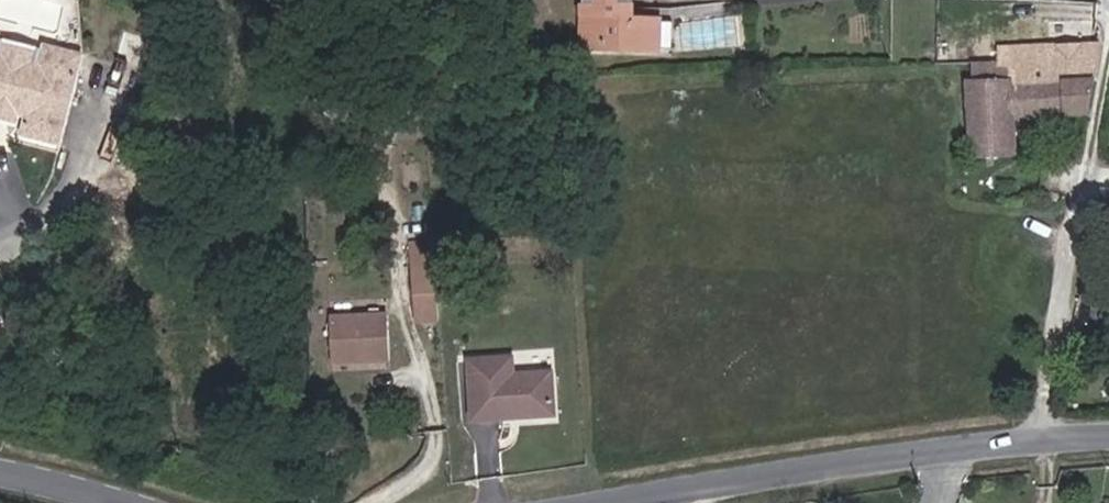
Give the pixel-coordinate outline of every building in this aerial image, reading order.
[(670,48),(671,20),(637,19),(637,0),(601,0),(600,26),(623,26),(622,46),(670,48)] [(599,45),(622,46),(623,26),(600,26),(599,45)] [(995,73),(1083,69),(1089,40),(984,41),(984,58),(994,58),(995,73)] [(915,60),(930,60),(929,44),(914,45),(915,60)] [(930,60),(939,60),(939,44),(929,44),(930,60)] [(31,69),(35,55),(3,47),(0,59),(0,61),(31,69)] [(143,75),(148,54),(121,47),(116,67),(143,75)] [(43,146),(65,57),(47,52),(42,72),(31,69),(0,61),(0,113),(12,115),(23,118),(19,139),(43,146)] [(43,146),(57,150),(81,62),(65,57),(43,146)] [(1005,114),(1075,112),(1083,69),(995,73),(994,58),(984,58),(967,59),(968,81),(960,81),(962,149),(1005,148),(1005,114)] [(9,127),(12,115),(0,113),(0,125),(9,127)] [(419,309),(442,309),(441,257),(419,258),(419,309)] [(336,352),(394,350),(393,304),(335,305),(336,352)] [(473,416),(547,411),(546,368),(513,369),(513,349),(469,351),(473,416)]
